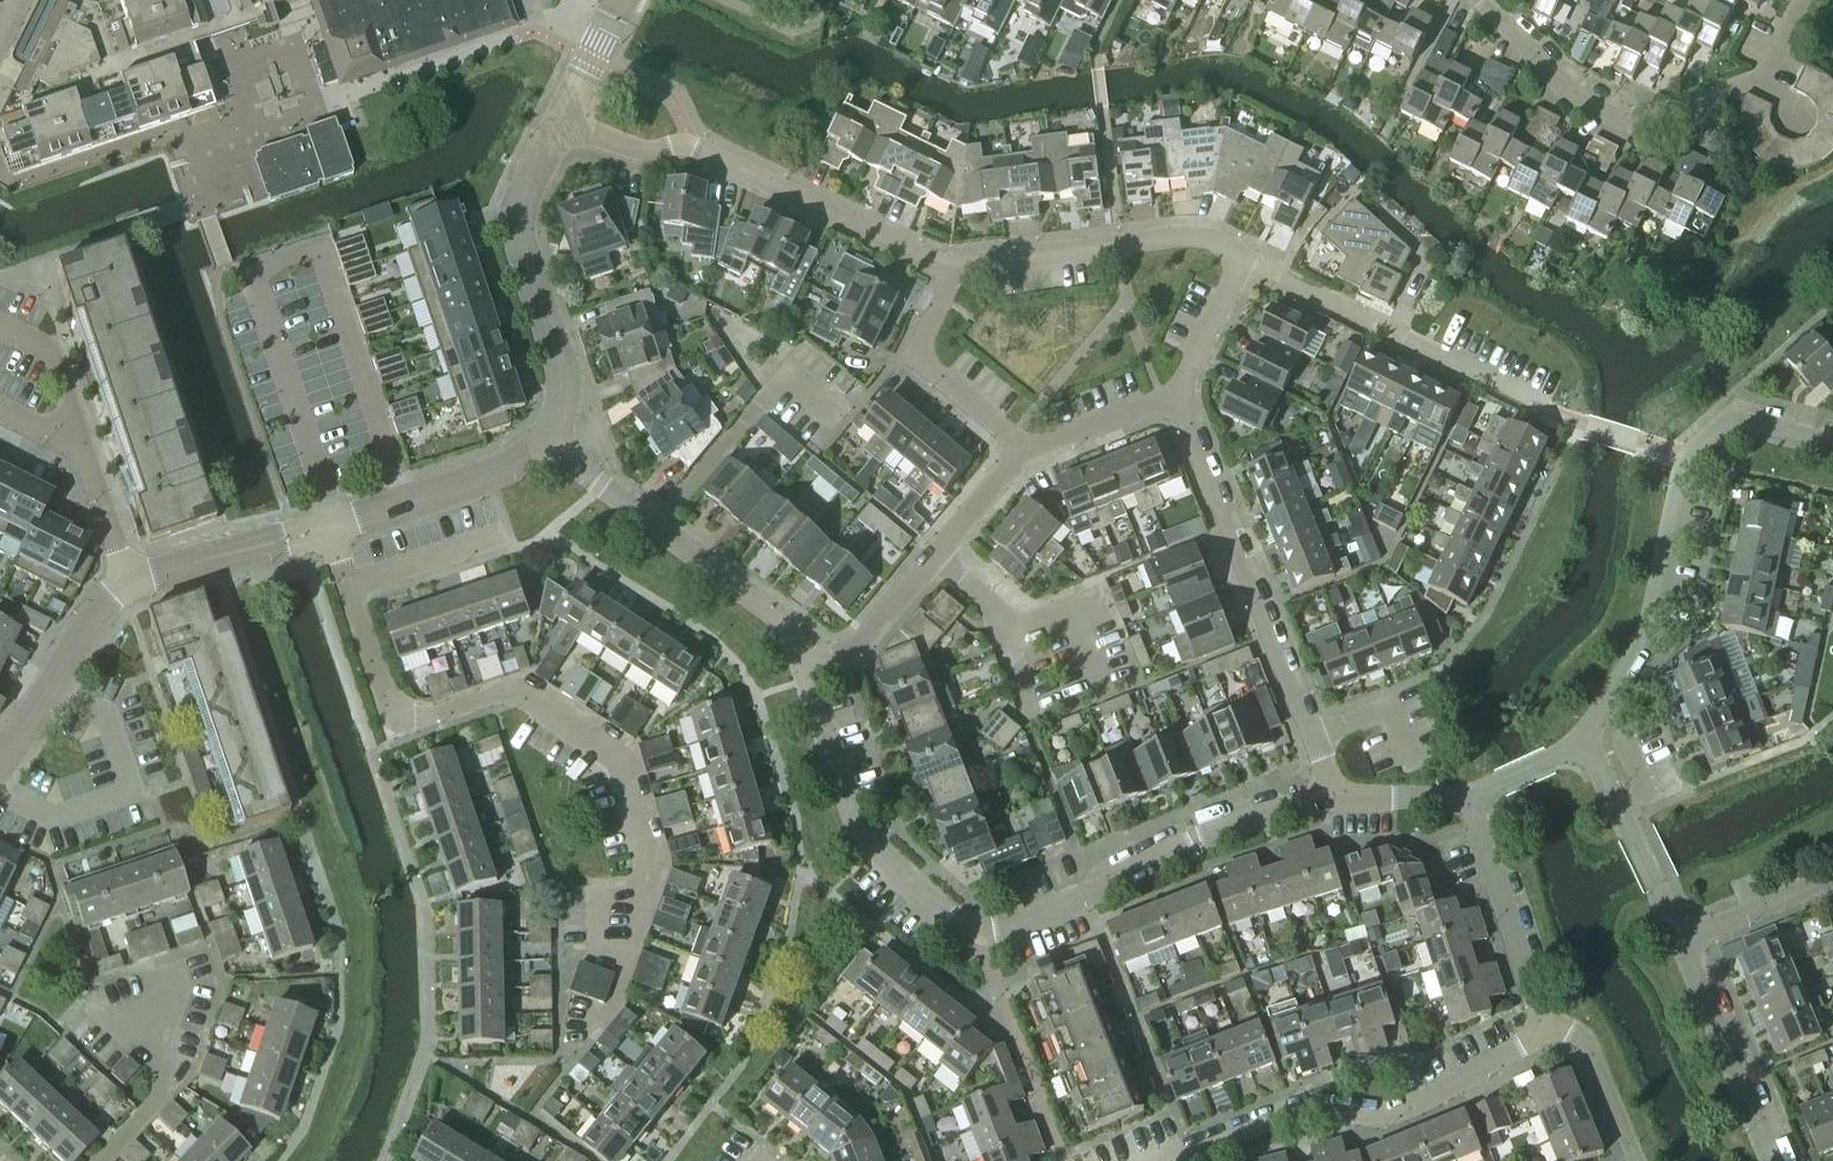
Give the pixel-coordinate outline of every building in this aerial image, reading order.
[(205,0),(39,0),(12,55),(12,62),(16,66),(23,70),(0,118),(0,137),(14,178),(215,109),(194,47),(218,38),(205,0)] [(240,31),(256,25),(259,33),(278,27),(272,7),(294,0),(229,0),(240,31)] [(343,81),(511,25),(503,0),(316,0),(343,81)] [(915,11),(919,4),(918,4),(920,0),(893,0),(915,11)] [(918,4),(919,4),(931,10),(928,17),(954,30),(963,11),(968,0),(920,0),(918,4)] [(963,11),(976,18),(972,24),(999,37),(1015,4),(1015,3),(1016,0),(968,0),(963,11)] [(1015,3),(1015,4),(1028,10),(1024,16),(1051,29),(1060,11),(1065,0),(1016,0),(1015,3)] [(1060,11),(1079,21),(1086,19),(1088,14),(1103,21),(1114,0),(1065,0),(1060,11)] [(1171,17),(1179,0),(1138,0),(1171,17)] [(1297,5),(1286,0),(1274,0),(1267,15),(1306,35),(1324,0),(1299,0),(1297,5)] [(1350,46),(1356,34),(1336,25),(1346,4),(1345,4),(1336,0),(1324,0),(1306,35),(1346,54),(1350,46)] [(1396,0),(1347,0),(1345,4),(1346,4),(1336,25),(1356,34),(1350,46),(1368,56),(1374,44),(1384,24),(1394,4),(1396,0)] [(1411,0),(1396,0),(1394,4),(1406,10),(1411,0)] [(1532,15),(1551,25),(1563,0),(1540,0),(1532,15)] [(1605,4),(1597,0),(1596,0),(1588,16),(1596,20),(1605,4)] [(1617,0),(1597,0),(1605,4),(1613,8),(1617,0)] [(1637,0),(1625,0),(1621,8),(1630,13),(1637,0)] [(1713,55),(1731,19),(1712,10),(1712,9),(1695,0),(1686,18),(1685,18),(1704,27),(1694,46),(1695,46),(1713,55)] [(1731,19),(1739,2),(1757,11),(1763,0),(1701,0),(1700,3),(1712,9),(1712,10),(1731,19)] [(1605,25),(1606,22),(1613,8),(1605,4),(1596,20),(1605,25)] [(1686,64),(1695,46),(1694,46),(1704,27),(1685,18),(1686,18),(1668,9),(1659,27),(1677,36),(1668,55),(1686,64)] [(1413,64),(1433,24),(1412,13),(1403,33),(1384,24),(1374,44),(1413,64)] [(1605,25),(1596,20),(1588,16),(1579,33),(1606,46),(1623,55),(1614,73),(1633,82),(1642,64),(1641,64),(1651,45),(1632,36),(1633,36),(1615,27),(1606,22),(1605,25)] [(1660,73),(1668,55),(1677,36),(1659,27),(1641,18),(1633,36),(1632,36),(1651,45),(1641,64),(1642,64),(1660,73)] [(1217,23),(1210,38),(1217,42),(1224,26),(1217,23)] [(1422,76),(1402,116),(1442,136),(1452,117),(1452,116),(1432,106),(1442,86),(1450,69),(1443,65),(1444,63),(1457,37),(1444,31),(1431,57),(1422,76)] [(935,38),(926,56),(937,62),(946,44),(935,38)] [(1576,43),(1568,58),(1580,64),(1588,50),(1576,43)] [(1478,80),(1475,87),(1487,93),(1500,67),(1488,61),(1478,80)] [(968,64),(960,80),(974,87),(982,70),(968,64)] [(1807,99),(1823,74),(1816,71),(1806,66),(1793,92),(1806,98),(1807,99)] [(1442,86),(1432,106),(1452,116),(1452,117),(1470,126),(1470,125),(1471,126),(1472,125),(1481,106),(1488,93),(1487,93),(1475,87),(1478,80),(1471,77),(1451,67),(1450,69),(1442,86)] [(1500,67),(1487,93),(1488,93),(1499,99),(1512,73),(1500,67)] [(1832,105),(1832,83),(1830,80),(1823,74),(1807,99),(1809,100),(1816,109),(1816,111),(1832,105)] [(1742,129),(1771,123),(1770,121),(1771,111),(1773,108),(1746,95),(1743,104),(1741,112),(1741,121),(1742,129)] [(1342,106),(1341,107),(1345,109),(1353,113),(1357,107),(1355,99),(1348,96),(1342,106)] [(868,117),(849,108),(854,100),(849,97),(817,163),(839,174),(844,164),(843,161),(848,159),(849,158),(865,166),(891,112),(875,105),(868,117)] [(1178,102),(1163,104),(1165,119),(1180,117),(1178,102)] [(1816,111),(1817,113),(1817,124),(1817,126),(1832,132),(1832,105),(1816,111)] [(1536,141),(1548,115),(1536,109),(1524,135),(1536,141)] [(920,143),(901,133),(907,120),(891,112),(865,166),(881,174),(880,175),(882,180),(879,181),(874,191),(896,202),(928,136),(924,134),(920,143)] [(1491,134),(1480,154),(1501,164),(1500,165),(1519,174),(1529,154),(1510,145),(1520,125),(1500,115),(1490,134),(1491,134)] [(1548,147),(1561,121),(1548,115),(1536,141),(1548,147)] [(1180,122),(1162,124),(1169,182),(1188,180),(1188,182),(1192,185),(1190,187),(1191,198),(1215,196),(1227,121),(1223,120),(1222,131),(1181,136),(1180,122)] [(1227,121),(1215,196),(1236,206),(1241,196),(1240,194),(1245,192),(1246,190),(1262,198),(1288,145),(1272,137),(1266,150),(1229,132),(1231,121),(1227,121)] [(338,132),(334,122),(305,132),(308,138),(303,139),(303,137),(260,152),(261,154),(257,161),(255,162),(268,199),(270,199),(272,203),(320,186),(320,184),(323,183),(324,185),(353,175),(351,171),(353,170),(340,131),(338,132)] [(1759,159),(1778,137),(1776,135),(1771,126),(1771,123),(1742,129),(1744,137),(1748,145),(1753,153),(1759,159)] [(1123,130),(1111,131),(1114,158),(1122,157),(1128,207),(1152,203),(1151,192),(1149,190),(1151,184),(1169,182),(1162,124),(1144,126),(1146,141),(1125,143),(1123,134),(1123,130)] [(1470,126),(1451,165),(1491,184),(1500,165),(1501,164),(1480,154),(1491,134),(1490,134),(1472,125),(1471,126),(1470,125),(1470,126)] [(1830,157),(1832,155),(1832,132),(1817,126),(1816,129),(1809,137),(1807,139),(1823,163),(1830,157)] [(946,156),(927,146),(931,138),(928,136),(896,202),(917,212),(922,202),(921,200),(926,198),(927,196),(956,210),(966,149),(953,143),(946,156)] [(1067,136),(1049,139),(1057,197),(1075,195),(1075,197),(1079,200),(1077,202),(1079,213),(1103,210),(1094,138),(1089,138),(1089,136),(1068,139),(1067,136)] [(1791,172),(1792,143),(1790,142),(1780,138),(1778,137),(1759,159),(1766,164),(1773,168),(1782,171),(1791,172)] [(1549,163),(1539,184),(1559,193),(1559,194),(1577,203),(1578,203),(1588,183),(1594,170),(1607,144),(1595,138),(1585,157),(1578,154),(1558,144),(1548,163),(1549,163)] [(1057,197),(1049,139),(1031,141),(1033,155),(1012,158),(1011,148),(1007,149),(1016,221),(1040,218),(1038,207),(1036,206),(1039,202),(1039,200),(1057,197)] [(1823,163),(1807,139),(1805,140),(1795,143),(1792,143),(1791,172),(1799,172),(1808,170),(1816,167),(1823,163)] [(1607,144),(1594,170),(1606,176),(1619,150),(1607,144)] [(1288,145),(1262,198),(1278,206),(1278,208),(1279,213),(1276,213),(1271,224),(1294,234),(1315,190),(1326,169),(1324,168),(1321,167),(1317,175),(1298,166),(1304,153),(1288,145)] [(983,162),(981,147),(966,149),(956,210),(989,206),(989,208),(993,211),(991,213),(993,224),(1016,221),(1007,149),(1003,149),(1004,159),(983,162)] [(1646,148),(1640,160),(1645,163),(1666,173),(1672,161),(1646,148)] [(1636,182),(1626,203),(1646,212),(1646,213),(1665,222),(1675,202),(1684,182),(1685,183),(1697,157),(1685,151),(1678,164),(1668,186),(1661,183),(1666,173),(1645,163),(1636,182)] [(1519,174),(1509,193),(1549,213),(1559,194),(1559,193),(1539,184),(1549,163),(1548,163),(1529,154),(1519,174)] [(1675,202),(1665,222),(1685,232),(1704,242),(1706,238),(1714,222),(1724,202),(1713,197),(1716,192),(1712,179),(1703,175),(1709,163),(1697,157),(1685,183),(1684,182),(1675,202)] [(1607,192),(1597,212),(1617,222),(1617,223),(1636,232),(1646,213),(1646,212),(1626,203),(1636,182),(1616,173),(1606,192),(1607,192)] [(714,261),(720,220),(722,209),(706,206),(708,189),(670,183),(664,226),(684,229),(682,246),(693,248),(691,258),(714,261)] [(1577,203),(1567,222),(1607,242),(1617,223),(1617,222),(1597,212),(1607,192),(1606,192),(1588,183),(1578,203),(1577,203)] [(634,232),(637,216),(640,204),(623,200),(613,204),(610,196),(604,198),(601,187),(582,193),(586,204),(560,213),(569,239),(577,265),(579,265),(580,265),(585,281),(613,272),(607,255),(628,248),(623,236),(634,232)] [(407,254),(464,235),(455,209),(438,215),(434,202),(405,211),(418,249),(406,253),(407,254)] [(1388,309),(1402,280),(1399,279),(1411,254),(1354,202),(1321,238),(1347,260),(1337,280),(1361,292),(1360,295),(1388,309)] [(728,238),(718,267),(740,277),(749,259),(764,266),(784,226),(757,213),(750,229),(737,223),(730,238),(728,238)] [(784,226),(764,266),(779,274),(770,292),(784,299),(777,316),(786,320),(794,304),(807,277),(819,253),(806,247),(810,239),(784,226)] [(407,254),(415,279),(472,259),(464,235),(407,254)] [(334,247),(344,275),(371,266),(362,238),(334,247)] [(148,547),(215,525),(122,247),(72,264),(56,269),(68,307),(84,356),(99,400),(116,450),(134,504),(148,547)] [(838,301),(845,304),(886,324),(899,298),(870,284),(876,271),(845,256),(832,283),(844,289),(838,301)] [(415,279),(423,303),(481,284),(472,259),(415,279)] [(376,280),(371,266),(344,275),(348,289),(376,280)] [(432,328),(489,309),(481,284),(423,303),(432,328)] [(673,287),(667,299),(681,307),(687,295),(673,287)] [(606,352),(652,337),(646,317),(657,314),(650,292),(605,307),(610,320),(597,324),(606,352)] [(355,311),(360,324),(386,316),(382,302),(355,311)] [(886,324),(845,304),(839,317),(822,309),(809,335),(838,349),(844,337),(873,351),(886,324)] [(432,328),(440,353),(497,334),(489,309),(432,328)] [(1302,355),(1315,329),(1273,309),(1260,334),(1268,338),(1302,355)] [(391,329),(386,316),(360,324),(365,338),(391,329)] [(448,377),(505,358),(497,334),(440,353),(448,377)] [(658,356),(652,337),(606,352),(615,379),(628,375),(633,392),(676,371),(670,352),(658,356)] [(718,338),(703,345),(708,355),(722,348),(718,338)] [(1302,355),(1268,338),(1261,351),(1254,348),(1241,373),(1248,377),(1283,394),(1302,355)] [(1815,339),(1788,363),(1813,391),(1821,384),(1830,395),(1832,393),(1832,346),(1826,352),(1815,339)] [(1347,377),(1360,351),(1345,344),(1332,370),(1347,377)] [(725,348),(711,358),(721,373),(734,363),(725,348)] [(372,360),(377,374),(403,365),(398,351),(372,360)] [(1348,393),(1340,408),(1351,414),(1359,398),(1371,404),(1390,366),(1366,354),(1347,392),(1348,393)] [(448,377),(456,402),(514,383),(505,358),(448,377)] [(403,365),(377,374),(381,388),(407,379),(403,365)] [(1365,420),(1357,435),(1370,441),(1377,426),(1375,425),(1382,409),(1395,416),(1414,378),(1390,366),(1371,404),(1364,420),(1365,420)] [(650,438),(689,411),(677,394),(687,387),(676,371),(633,392),(644,407),(633,414),(650,438)] [(845,396),(856,383),(847,376),(836,389),(845,396)] [(1283,394),(1248,377),(1242,390),(1235,386),(1221,414),(1262,435),(1283,394)] [(1395,416),(1387,431),(1398,437),(1406,421),(1418,427),(1437,389),(1414,378),(1395,416)] [(522,409),(514,383),(456,402),(465,428),(476,424),(481,437),(509,427),(505,414),(522,409)] [(744,384),(735,396),(746,405),(755,393),(744,384)] [(1418,427),(1411,443),(1421,448),(1435,454),(1442,439),(1461,401),(1437,389),(1418,427)] [(854,421),(851,424),(860,432),(864,427),(875,437),(863,452),(872,459),(911,413),(890,396),(868,423),(859,415),(854,421)] [(388,409),(393,423),(420,414),(416,400),(388,409)] [(701,427),(689,411),(650,438),(666,462),(677,455),(689,472),(722,432),(713,418),(701,427)] [(1494,418),(1482,441),(1498,449),(1536,467),(1548,443),(1523,432),(1530,419),(1516,412),(1510,425),(1509,425),(1494,418)] [(911,413),(872,459),(882,467),(884,464),(895,473),(905,461),(931,430),(911,413)] [(425,428),(420,414),(393,423),(397,437),(425,428)] [(777,446),(786,435),(765,418),(755,428),(777,446)] [(1462,418),(1457,427),(1458,427),(1468,433),(1473,423),(1462,418)] [(1457,428),(1450,441),(1451,441),(1463,448),(1469,435),(1457,428)] [(915,470),(903,485),(912,493),(951,447),(931,430),(905,461),(915,470)] [(781,457),(794,442),(786,435),(777,446),(773,450),(781,457)] [(1344,435),(1341,440),(1347,454),(1354,440),(1351,435),(1344,435)] [(1482,441),(1477,452),(1493,460),(1486,472),(1524,491),(1536,467),(1498,449),(1482,441)] [(790,464),(802,449),(794,442),(781,457),(790,464)] [(1247,472),(1257,497),(1296,481),(1312,475),(1308,464),(1292,470),(1281,443),(1250,455),(1256,469),(1247,472)] [(1155,445),(1130,455),(1152,511),(1164,506),(1157,488),(1169,483),(1170,485),(1182,480),(1173,458),(1162,463),(1155,445)] [(902,505),(893,516),(907,527),(916,516),(914,515),(914,510),(921,501),(934,486),(945,495),(971,464),(951,447),(912,493),(902,505)] [(1141,515),(1152,511),(1130,455),(1106,464),(1121,502),(1122,502),(1134,497),(1141,515)] [(819,478),(826,469),(814,459),(806,468),(819,478)] [(723,510),(750,478),(729,460),(702,492),(723,510)] [(1342,463),(1327,469),(1336,491),(1351,486),(1349,482),(1342,463)] [(1121,502),(1106,464),(1081,474),(1104,530),(1115,525),(1114,523),(1128,518),(1122,502),(1121,502)] [(1471,465),(1466,475),(1481,483),(1475,496),(1513,514),(1524,491),(1486,472),(1471,465)] [(831,489),(838,480),(826,469),(819,478),(831,489)] [(1,537),(29,483),(5,471),(0,481),(0,536),(1,537)] [(1093,534),(1104,530),(1081,474),(1057,484),(1059,490),(1044,496),(1064,523),(1076,539),(1092,532),(1093,534)] [(1432,478),(1427,488),(1433,491),(1441,488),(1444,481),(1433,476),(1432,478)] [(743,527),(770,495),(750,478),(723,510),(743,527)] [(1301,494),(1296,481),(1257,497),(1266,521),(1306,506),(1322,499),(1317,488),(1301,494)] [(29,483),(1,537),(24,548),(13,569),(14,570),(52,494),(29,483)] [(852,506),(859,497),(847,487),(839,495),(852,506)] [(881,488),(872,499),(884,508),(893,498),(881,488)] [(1374,488),(1366,503),(1378,509),(1386,494),(1374,488)] [(1459,488),(1454,499),(1470,506),(1464,519),(1501,537),(1513,514),(1475,496),(1459,488)] [(14,570),(37,581),(64,527),(42,516),(53,495),(52,494),(14,570)] [(763,544),(790,512),(770,495),(743,527),(763,544)] [(1064,523),(1044,496),(1034,508),(1028,503),(1011,523),(1057,562),(1065,553),(1050,541),(1064,523)] [(784,561),(811,529),(818,520),(798,503),(790,512),(763,544),(784,561)] [(1311,519),(1306,506),(1266,521),(1276,545),(1315,530),(1331,523),(1327,512),(1311,519)] [(1396,534),(1403,518),(1381,506),(1373,522),(1396,534)] [(866,529),(879,514),(871,507),(858,522),(866,529)] [(1784,542),(1790,517),(1747,507),(1742,533),(1784,542)] [(1448,511),(1443,522),(1458,530),(1452,542),(1490,561),(1501,537),(1464,519),(1448,511)] [(1370,536),(1361,512),(1347,518),(1352,529),(1348,531),(1353,543),(1370,536)] [(912,542),(879,514),(866,529),(875,536),(878,532),(903,553),(912,542)] [(916,516),(907,527),(915,534),(924,523),(916,516)] [(1057,562),(1011,523),(993,544),(1001,550),(991,562),(1015,582),(1034,559),(1049,572),(1057,562)] [(89,540),(64,527),(37,581),(62,594),(67,583),(80,589),(93,562),(81,556),(89,540)] [(804,578),(831,546),(811,529),(784,561),(804,578)] [(1173,546),(1182,543),(1177,529),(1163,534),(1168,548),(1173,546)] [(1321,543),(1315,530),(1276,545),(1286,570),(1325,554),(1341,548),(1337,537),(1321,543)] [(1161,533),(1145,539),(1151,555),(1158,552),(1167,548),(1161,533)] [(1789,568),(1795,544),(1784,542),(1742,533),(1737,556),(1779,566),(1789,568)] [(1437,535),(1431,546),(1447,553),(1441,566),(1479,584),(1490,561),(1452,542),(1437,535)] [(824,595),(851,563),(831,546),(804,578),(824,595)] [(1201,560),(1195,546),(1156,561),(1142,567),(1152,592),(1166,587),(1211,569),(1207,558),(1201,560)] [(1126,548),(1114,552),(1120,567),(1132,562),(1126,548)] [(1330,567),(1325,554),(1286,570),(1295,595),(1335,579),(1335,578),(1351,572),(1346,561),(1330,567)] [(1774,589),(1779,566),(1737,556),(1732,580),(1774,589)] [(1389,566),(1387,569),(1397,576),(1403,563),(1392,558),(1389,566)] [(1425,558),(1420,569),(1435,576),(1429,590),(1424,601),(1446,617),(1454,602),(1467,608),(1479,584),(1441,566),(1425,558)] [(846,613),(873,581),(851,563),(824,595),(846,613)] [(1176,611),(1215,596),(1209,583),(1216,581),(1211,569),(1166,587),(1176,611)] [(1372,572),(1362,576),(1366,587),(1377,583),(1372,572)] [(504,627),(530,618),(517,578),(491,587),(504,627)] [(1769,614),(1774,589),(1732,580),(1727,605),(1769,614)] [(562,623),(581,635),(603,601),(579,585),(571,597),(547,581),(539,617),(552,626),(557,620),(562,623)] [(479,636),(504,627),(491,587),(465,596),(479,636)] [(1115,606),(1126,602),(1120,587),(1109,591),(1115,606)] [(1832,602),(1832,589),(1825,588),(1823,600),(1832,602)] [(1325,595),(1332,611),(1345,605),(1339,590),(1325,595)] [(955,623),(965,612),(943,593),(933,604),(955,623)] [(213,631),(202,596),(148,614),(168,674),(182,670),(236,832),(288,815),(227,626),(213,631)] [(453,644),(479,636),(465,596),(439,604),(453,644)] [(1220,609),(1215,596),(1176,611),(1185,636),(1230,618),(1226,607),(1220,609)] [(1416,615),(1410,598),(1398,603),(1399,605),(1386,610),(1407,663),(1432,654),(1427,642),(1442,636),(1434,614),(1419,620),(1417,614),(1416,615)] [(1830,614),(1832,602),(1823,600),(1820,612),(1830,614)] [(605,652),(628,617),(603,601),(581,635),(605,652)] [(1121,621),(1132,617),(1126,602),(1115,606),(1121,621)] [(8,617),(17,622),(24,609),(15,604),(8,617)] [(427,653),(453,644),(439,604),(413,613),(427,653)] [(878,675),(888,700),(929,684),(920,662),(924,660),(955,623),(933,604),(925,614),(920,610),(881,656),(883,661),(879,662),(883,673),(878,675)] [(1774,641),(1780,616),(1769,614),(1727,605),(1721,630),(1764,639),(1774,641)] [(1407,663),(1386,610),(1385,608),(1361,617),(1383,673),(1407,663)] [(50,622),(24,609),(17,622),(43,635),(50,622)] [(401,662),(427,653),(413,613),(387,622),(401,662)] [(629,667),(652,632),(628,617),(605,652),(629,667)] [(1359,682),(1383,673),(1361,617),(1350,622),(1356,638),(1343,643),(1359,682)] [(1181,668),(1195,662),(1234,646),(1229,632),(1235,630),(1230,618),(1185,636),(1171,642),(1181,668)] [(28,656),(12,648),(20,631),(0,621),(0,650),(24,663),(28,656)] [(1359,682),(1343,643),(1337,627),(1305,640),(1312,655),(1318,653),(1334,692),(1359,682)] [(654,683),(676,648),(652,632),(629,667),(654,683)] [(1818,650),(1820,638),(1810,636),(1807,648),(1818,650)] [(1135,656),(1145,652),(1139,637),(1129,641),(1135,656)] [(1683,700),(1733,681),(1716,637),(1682,658),(1687,671),(1674,677),(1683,700)] [(1803,647),(1798,668),(1803,669),(1813,671),(1816,659),(1818,650),(1807,648),(1803,647)] [(520,673),(530,669),(523,648),(512,652),(520,673)] [(679,699),(701,664),(676,648),(654,683),(679,699)] [(1221,660),(1227,673),(1254,663),(1249,649),(1221,660)] [(0,650),(0,672),(6,660),(22,668),(24,663),(0,650)] [(548,685),(565,659),(552,650),(535,677),(548,685)] [(1140,671),(1151,667),(1145,652),(1135,656),(1140,671)] [(494,681),(504,678),(497,657),(487,661),(494,681)] [(1221,660),(1212,664),(1217,677),(1227,673),(1221,660)] [(484,685),(494,681),(487,661),(477,664),(484,685)] [(1205,682),(1217,677),(1212,664),(1200,668),(1205,682)] [(573,702),(590,675),(577,666),(560,693),(573,702)] [(1798,668),(1794,689),(1809,692),(1811,683),(1813,671),(1803,669),(1798,668)] [(443,699),(453,695),(446,675),(436,678),(443,699)] [(585,710),(602,683),(590,675),(573,702),(585,710)] [(1167,694),(1182,688),(1177,677),(1162,683),(1167,694)] [(432,702),(443,699),(436,678),(425,682),(432,702)] [(1692,723),(1742,704),(1733,681),(1683,700),(1692,723)] [(1152,700),(1167,694),(1162,683),(1148,689),(1152,700)] [(906,731),(942,718),(929,684),(888,700),(897,724),(903,722),(906,731)] [(1232,716),(1247,755),(1273,745),(1268,732),(1279,727),(1265,690),(1249,697),(1254,708),(1232,716)] [(1117,713),(1132,707),(1128,697),(1113,703),(1117,713)] [(622,733),(639,706),(626,698),(609,724),(622,733)] [(1805,713),(1807,701),(1797,698),(1794,710),(1805,713)] [(1102,719),(1117,713),(1113,703),(1098,709),(1102,719)] [(1701,746),(1751,727),(1742,704),(1692,723),(1701,746)] [(699,746),(740,734),(731,705),(690,717),(699,746)] [(1223,765),(1247,755),(1232,716),(1228,705),(1203,715),(1208,726),(1223,765)] [(634,741),(636,737),(652,714),(639,706),(622,733),(634,741)] [(1802,725),(1805,713),(1794,710),(1792,722),(1802,725)] [(991,744),(1010,722),(999,713),(980,735),(991,744)] [(1068,733),(1083,727),(1079,716),(1064,722),(1068,733)] [(915,768),(955,751),(942,718),(906,731),(910,741),(905,743),(915,768)] [(1002,754),(1021,732),(1010,722),(991,744),(1002,754)] [(1053,739),(1068,733),(1064,722),(1049,728),(1053,739)] [(1198,775),(1223,765),(1208,726),(1183,736),(1198,775)] [(1710,770),(1751,754),(1760,751),(1751,727),(1701,746),(1710,770)] [(707,774),(748,762),(740,734),(699,746),(707,774)] [(1173,784),(1198,775),(1183,736),(1158,745),(1173,784)] [(483,755),(503,748),(500,737),(479,744),(483,755)] [(642,762),(672,754),(668,738),(637,747),(642,762)] [(1124,804),(1149,794),(1134,755),(1129,743),(1104,752),(1109,765),(1124,804)] [(1149,794),(1173,784),(1158,745),(1134,755),(1149,794)] [(1014,755),(1018,764),(1034,758),(1030,748),(1014,755)] [(933,799),(969,785),(955,751),(915,768),(924,792),(930,790),(933,799)] [(423,792),(463,779),(454,753),(414,766),(423,792)] [(645,776),(676,767),(672,754),(642,762),(645,776)] [(715,801),(756,789),(748,762),(707,774),(715,801)] [(1099,814),(1084,775),(1079,762),(1051,774),(1056,787),(1059,786),(1074,824),(1099,814)] [(1099,814),(1124,804),(1109,765),(1084,775),(1099,814)] [(497,796),(517,789),(514,778),(493,785),(497,796)] [(431,818),(471,805),(463,779),(423,792),(431,818)] [(977,806),(969,785),(933,799),(937,809),(932,811),(941,836),(982,820),(993,815),(988,802),(977,806)] [(500,806),(520,799),(517,789),(497,796),(500,806)] [(723,828),(764,817),(756,789),(715,801),(723,828)] [(658,818),(688,809),(684,794),(653,803),(658,818)] [(440,844),(480,831),(471,805),(431,818),(440,844)] [(662,832),(692,823),(688,809),(658,818),(662,832)] [(1052,848),(1065,842),(1054,816),(1041,821),(1052,848)] [(742,854),(743,868),(759,868),(759,849),(773,845),(764,817),(723,828),(732,857),(742,854)] [(961,868),(978,862),(996,855),(994,849),(982,820),(941,836),(951,860),(956,858),(961,868)] [(1038,853),(1052,848),(1041,821),(1028,826),(1031,834),(1038,853)] [(514,847),(534,840),(531,830),(510,836),(514,847)] [(449,870),(489,856),(480,831),(440,844),(449,870)] [(985,880),(1036,860),(1038,853),(1031,834),(994,849),(996,855),(978,862),(985,880)] [(670,860),(701,851),(696,836),(666,845),(670,860)] [(1317,857),(1311,839),(1295,844),(1314,901),(1342,891),(1329,853),(1317,857)] [(517,857),(538,850),(534,840),(514,847),(517,857)] [(1287,909),(1314,901),(1295,844),(1280,849),(1286,867),(1275,871),(1287,909)] [(246,884),(286,871),(277,845),(237,858),(246,884)] [(172,847),(117,866),(62,884),(75,926),(82,923),(84,929),(188,894),(172,847)] [(1376,855),(1347,865),(1356,895),(1386,886),(1393,883),(1395,891),(1405,920),(1417,916),(1435,911),(1434,909),(1425,881),(1421,868),(1389,851),(1376,855)] [(458,896),(498,882),(489,856),(449,870),(458,896)] [(1262,875),(1256,857),(1241,862),(1259,918),(1287,909),(1275,871),(1262,875)] [(1229,928),(1259,918),(1241,862),(1225,867),(1231,885),(1217,890),(1229,928)] [(14,872),(0,865),(0,896),(1,897),(14,872)] [(734,878),(723,906),(762,921),(772,892),(760,887),(759,868),(743,868),(744,882),(734,878)] [(254,910),(294,897),(286,871),(246,884),(254,910)] [(697,896),(702,882),(673,871),(667,885),(697,896)] [(200,900),(220,893),(217,882),(197,889),(200,900)] [(1197,939),(1222,929),(1207,889),(1181,899),(1197,939)] [(203,910),(224,903),(220,893),(200,900),(203,910)] [(263,936),(303,923),(294,897),(254,910),(263,936)] [(687,924),(692,909),(663,898),(657,913),(687,924)] [(45,918),(50,909),(30,899),(26,909),(45,918)] [(1173,948),(1197,939),(1181,899),(1157,908),(1173,948)] [(1435,911),(1417,916),(1426,943),(1482,925),(1477,910),(1465,914),(1459,916),(1455,902),(1434,909),(1435,911)] [(752,948),(762,921),(723,906),(714,933),(752,948)] [(462,936),(504,935),(504,908),(461,908),(462,936)] [(1148,958),(1173,948),(1157,908),(1133,918),(1148,958)] [(40,928),(45,918),(26,909),(21,919),(40,928)] [(682,938),(687,924),(657,913),(652,927),(682,938)] [(1123,967),(1148,958),(1133,918),(1107,928),(1123,967)] [(272,962),(312,949),(303,923),(263,936),(272,962)] [(528,935),(550,935),(550,924),(528,925),(528,935)] [(1482,925),(1426,943),(1435,971),(1473,959),(1469,947),(1487,941),(1482,926),(1482,925)] [(159,926),(142,932),(150,957),(168,951),(159,926)] [(1348,943),(1366,938),(1363,928),(1345,934),(1348,943)] [(199,929),(187,933),(191,943),(203,939),(199,929)] [(703,961),(742,975),(752,948),(714,933),(703,929),(693,957),(703,961)] [(1378,929),(1367,932),(1370,944),(1382,940),(1378,929)] [(124,938),(133,963),(136,962),(150,957),(142,932),(124,938)] [(176,937),(179,947),(191,943),(187,933),(176,937)] [(217,951),(237,944),(234,934),(214,941),(217,951)] [(462,963),(505,962),(504,935),(462,936),(462,963)] [(528,946),(550,946),(550,935),(528,935),(528,946)] [(1832,949),(1832,935),(1819,941),(1824,953),(1832,949)] [(1780,942),(1738,959),(1748,984),(1790,966),(1791,968),(1799,964),(1794,951),(1786,955),(1780,942)] [(1086,1134),(1116,1122),(1138,1114),(1082,974),(1105,965),(1097,943),(1037,966),(1041,977),(1045,987),(1030,993),(1086,1134)] [(221,961),(241,954),(237,944),(217,951),(221,961)] [(1359,944),(1340,950),(1344,961),(1362,956),(1359,944)] [(21,967),(26,957),(6,948),(2,957),(21,967)] [(1338,949),(1324,954),(1328,968),(1343,963),(1338,949)] [(1832,962),(1832,949),(1824,953),(1828,964),(1832,962)] [(876,962),(864,953),(865,952),(864,951),(837,984),(838,985),(844,978),(879,1005),(907,969),(884,951),(876,962)] [(1275,951),(1269,953),(1273,964),(1285,960),(1283,954),(1275,951)] [(667,979),(673,964),(643,953),(638,968),(667,979)] [(1396,953),(1382,957),(1387,973),(1401,969),(1396,953)] [(119,956),(107,960),(111,971),(122,967),(119,956)] [(21,967),(2,957),(0,961),(0,969),(16,977),(21,967)] [(1311,959),(1293,965),(1295,973),(1299,978),(1315,973),(1311,959)] [(1435,971),(1421,976),(1430,1002),(1443,998),(1500,980),(1495,965),(1477,971),(1475,963),(1473,959),(1435,971)] [(95,964),(99,975),(111,971),(107,960),(95,964)] [(732,1003),(742,975),(703,961),(694,989),(732,1003)] [(463,991),(505,990),(505,962),(462,963),(463,991)] [(587,1000),(598,970),(581,963),(570,993),(587,1000)] [(1221,981),(1240,974),(1236,963),(1217,970),(1221,981)] [(1790,966),(1748,984),(1758,1008),(1800,990),(1791,968),(1790,966)] [(662,992),(667,979),(638,968),(633,982),(662,992)] [(902,1023),(930,987),(907,969),(879,1005),(902,1023)] [(604,1006),(615,976),(598,970),(587,1000),(604,1006)] [(1251,977),(1255,989),(1269,984),(1265,973),(1251,977)] [(1190,993),(1209,986),(1205,975),(1186,982),(1190,993)] [(1099,994),(1102,992),(1114,988),(1110,977),(1095,983),(1099,994)] [(529,989),(551,989),(550,979),(529,979),(529,989)] [(1227,998),(1246,990),(1243,980),(1223,988),(1227,998)] [(1500,980),(1443,998),(1453,1027),(1491,1015),(1487,1002),(1505,996),(1500,980)] [(1172,1000),(1190,993),(1186,982),(1167,990),(1172,1000)] [(1800,990),(1758,1008),(1768,1032),(1810,1015),(1819,1011),(1824,1009),(1814,985),(1800,990)] [(925,1041),(953,1005),(930,987),(902,1023),(925,1041)] [(1373,1053),(1388,1048),(1382,1030),(1395,1026),(1383,988),(1355,997),(1373,1053)] [(529,1001),(551,1001),(551,989),(529,989),(529,1001)] [(723,1029),(732,1003),(694,989),(681,1024),(705,1037),(709,1025),(723,1029)] [(463,1018),(506,1017),(505,990),(463,991),(463,1018)] [(1211,992),(1193,1000),(1197,1009),(1215,1002),(1211,992)] [(1141,1012),(1159,1005),(1160,1005),(1155,994),(1137,1002),(1141,1012)] [(1373,1053),(1355,997),(1327,1006),(1339,1044),(1351,1040),(1357,1058),(1373,1053)] [(1193,1000),(1181,1004),(1185,1014),(1197,1009),(1193,1000)] [(305,1044),(314,1018),(274,1004),(265,1030),(305,1044)] [(1298,1015),(1295,1004),(1267,1013),(1270,1024),(1283,1062),(1296,1058),(1301,1076),(1318,1071),(1300,1014),(1298,1015)] [(240,1022),(244,1011),(223,1005),(220,1015),(240,1022)] [(971,1032),(977,1024),(953,1005),(925,1041),(947,1058),(947,1059),(970,1031),(971,1032),(972,1032),(971,1032)] [(1318,1071),(1333,1066),(1327,1048),(1339,1044),(1327,1006),(1300,1014),(1318,1071)] [(628,1030),(636,1020),(625,1011),(617,1021),(628,1030)] [(1810,1015),(1768,1032),(1778,1057),(1820,1039),(1815,1027),(1824,1023),(1819,1011),(1810,1015)] [(1113,1029),(1116,1027),(1128,1023),(1124,1012),(1109,1018),(1113,1029)] [(1147,1029),(1166,1022),(1162,1012),(1143,1019),(1147,1029)] [(237,1032),(240,1022),(220,1015),(217,1026),(237,1032)] [(464,1045),(506,1045),(506,1017),(463,1018),(464,1045)] [(842,1038),(849,1030),(833,1017),(826,1026),(842,1038)] [(617,1043),(628,1030),(617,1021),(606,1034),(617,1043)] [(1252,1074),(1276,1065),(1260,1025),(1236,1035),(1252,1074)] [(296,1070),(305,1044),(265,1030),(256,1056),(296,1070)] [(689,1079),(707,1057),(675,1031),(657,1053),(689,1079)] [(831,1052),(837,1044),(821,1031),(815,1040),(831,1052)] [(971,1032),(970,1031),(947,1059),(941,1066),(966,1085),(979,1068),(990,1077),(996,1093),(1018,1084),(1003,1045),(993,1049),(972,1032),(971,1032)] [(529,1045),(551,1045),(551,1033),(529,1034),(529,1045)] [(1226,1084),(1211,1044),(1207,1033),(1181,1043),(1185,1055),(1186,1054),(1202,1094),(1226,1084)] [(1226,1084),(1252,1074),(1236,1035),(1211,1044),(1226,1084)] [(56,1062),(70,1047),(63,1040),(48,1055),(56,1062)] [(872,1062),(878,1053),(863,1041),(857,1050),(872,1062)] [(64,1070),(79,1055),(70,1047),(56,1062),(64,1070)] [(1126,1064),(1129,1062),(1142,1058),(1137,1047),(1122,1053),(1126,1064)] [(656,1055),(648,1049),(629,1072),(637,1078),(639,1076),(671,1102),(689,1079),(657,1053),(656,1055)] [(1812,1069),(1828,1062),(1824,1052),(1808,1059),(1812,1069)] [(783,1073),(792,1061),(782,1053),(772,1065),(783,1073)] [(888,1075),(895,1066),(878,1053),(872,1062),(888,1075)] [(591,1076),(601,1064),(589,1054),(579,1066),(591,1076)] [(1177,1104),(1202,1094),(1186,1054),(1185,1055),(1161,1064),(1177,1104)] [(860,1076),(867,1067),(852,1055),(845,1064),(860,1076)] [(288,1096),(296,1070),(256,1056),(248,1082),(288,1096)] [(224,1074),(227,1063),(207,1057),(203,1067),(224,1074)] [(122,1087),(138,1070),(126,1059),(110,1075),(122,1087)] [(1796,1076),(1812,1069),(1808,1059),(1792,1065),(1796,1076)] [(37,1082),(17,1063),(0,1082),(0,1105),(9,1113),(37,1082)] [(581,1088),(591,1076),(579,1066),(569,1079),(581,1088)] [(220,1084),(224,1074),(203,1067),(200,1077),(220,1084)] [(877,1089),(884,1080),(867,1067),(860,1076),(877,1089)] [(786,1122),(814,1086),(792,1068),(764,1103),(786,1122)] [(652,1125),(671,1102),(639,1076),(637,1078),(629,1072),(627,1070),(610,1091),(620,1099),(652,1125)] [(911,1093),(911,1092),(918,1084),(902,1072),(895,1080),(911,1093)] [(1539,1117),(1581,1100),(1569,1072),(1528,1089),(1539,1117)] [(95,1100),(110,1085),(103,1078),(88,1093),(95,1100)] [(28,1132),(57,1101),(37,1082),(9,1113),(28,1132)] [(279,1122),(288,1096),(248,1082),(239,1108),(241,1109),(237,1122),(259,1135),(273,1120),(279,1122)] [(1140,1099),(1143,1098),(1155,1093),(1151,1082),(1136,1088),(1140,1099)] [(973,1133),(1011,1118),(1007,1107),(1024,1100),(1018,1084),(996,1093),(963,1106),(973,1133)] [(103,1108),(118,1093),(110,1085),(95,1100),(103,1108)] [(810,1140),(838,1105),(814,1086),(786,1122),(810,1140)] [(474,1119),(485,1100),(476,1095),(464,1113),(474,1119)] [(922,1121),(932,1117),(924,1097),(914,1101),(922,1121)] [(1825,1100),(1832,1120),(1832,1097),(1825,1100)] [(634,1147),(652,1125),(620,1099),(602,1121),(634,1147)] [(483,1124),(494,1106),(485,1100),(474,1119),(483,1124)] [(554,1122),(564,1109),(552,1100),(542,1112),(554,1122)] [(1550,1144),(1592,1127),(1581,1100),(1539,1117),(1550,1144)] [(1832,1152),(1832,1120),(1825,1100),(1800,1110),(1819,1157),(1832,1152)] [(48,1150),(77,1119),(57,1101),(28,1132),(48,1150)] [(1497,1135),(1510,1129),(1499,1101),(1472,1112),(1483,1139),(1496,1133),(1497,1135)] [(172,1102),(165,1110),(180,1125),(188,1117),(172,1102)] [(832,1158),(860,1123),(838,1105),(810,1140),(832,1158)] [(165,1110),(157,1118),(173,1133),(180,1125),(165,1110)] [(1481,1153),(1464,1114),(1441,1123),(1457,1160),(1462,1160),(1481,1153)] [(1016,1130),(1011,1118),(973,1133),(984,1159),(1039,1138),(1033,1123),(1016,1130)] [(97,1138),(77,1119),(48,1150),(60,1160),(76,1160),(97,1138)] [(634,1147),(602,1121),(583,1145),(603,1160),(623,1160),(634,1147)] [(520,1147),(531,1128),(522,1123),(511,1141),(520,1147)] [(874,1143),(861,1124),(860,1123),(832,1158),(833,1160),(881,1160),(874,1143)] [(1441,1123),(1417,1133),(1428,1160),(1457,1160),(1441,1123)] [(249,1153),(219,1124),(200,1144),(218,1160),(241,1160),(249,1153)] [(460,1141),(436,1126),(415,1160),(447,1160),(460,1141)] [(1603,1155),(1592,1127),(1550,1144),(1557,1160),(1589,1160),(1603,1155)] [(529,1152),(540,1134),(531,1128),(520,1147),(529,1152)] [(1417,1133),(1392,1144),(1399,1160),(1428,1160),(1417,1133)] [(1502,1147),(1497,1135),(1496,1133),(1483,1139),(1488,1152),(1502,1147)] [(916,1158),(926,1154),(919,1135),(909,1138),(916,1158)] [(1027,1160),(1045,1154),(1039,1138),(984,1159),(984,1160),(1027,1160)] [(483,1155),(460,1141),(447,1160),(479,1160),(483,1155)] [(1342,1141),(1326,1145),(1330,1160),(1361,1160),(1360,1156),(1346,1159),(1342,1141)] [(138,1160),(146,1160),(150,1157),(134,1142),(127,1150),(138,1160)] [(200,1144),(183,1160),(218,1160),(200,1144)] [(1392,1144),(1366,1155),(1369,1160),(1399,1160),(1392,1144)] [(1326,1145),(1310,1149),(1313,1160),(1330,1160),(1326,1145)] [(119,1158),(122,1160),(138,1160),(127,1150),(119,1158)] [(577,1156),(568,1151),(562,1160),(574,1160),(577,1156)]
